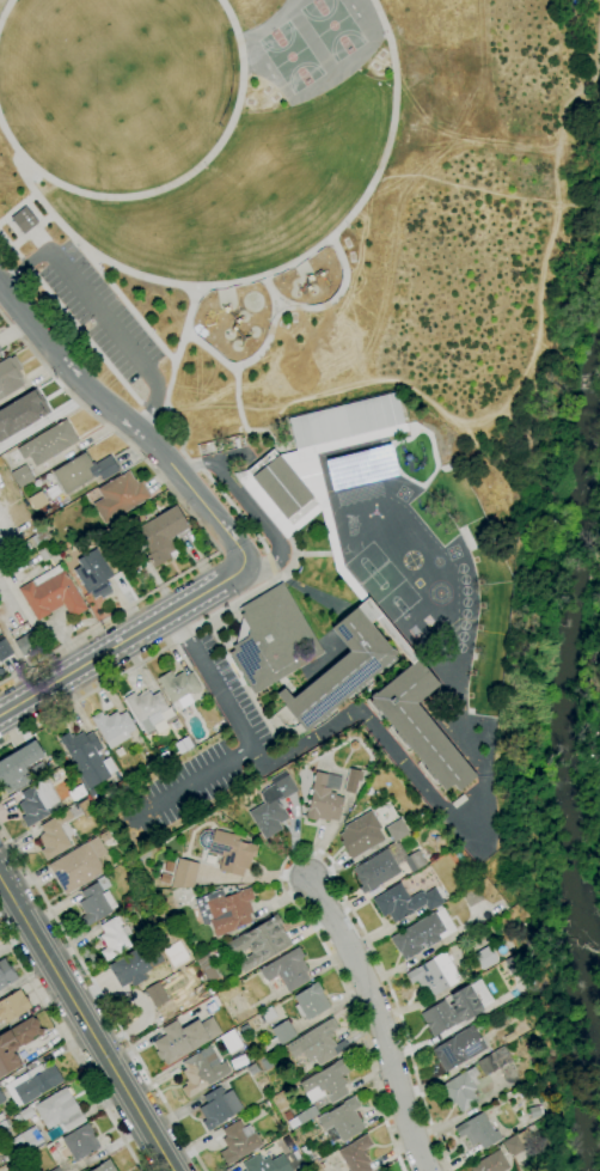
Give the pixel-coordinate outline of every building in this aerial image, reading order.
[(11,219),(23,233),(37,222),(26,207),(11,219)] [(23,385),(0,399),(0,362),(10,356),(10,358),(14,355),(22,368),(18,372),(22,378),(19,379),(23,385)] [(39,419),(0,442),(0,410),(36,389),(50,413),(42,417),(39,414),(37,415),(39,419)] [(343,567),(440,684),(416,703),(477,776),(459,791),(453,785),(445,791),(434,779),(433,780),(424,770),(427,768),(405,743),(403,744),(394,734),(397,732),(379,710),(376,713),(369,702),(372,700),(371,697),(411,664),(374,620),(371,623),(392,649),(393,648),(397,653),(393,655),(397,659),(390,665),(388,664),(363,683),(366,685),(355,694),(354,691),(327,713),(330,715),(319,724),(317,722),(305,732),(283,706),(284,705),(276,694),(284,688),(293,699),(350,652),(331,628),(362,603),(335,571),(320,510),(284,539),(233,474),(247,470),(273,450),(278,456),(295,451),(288,419),(397,392),(403,423),(406,422),(409,432),(316,453),(343,567)] [(27,456),(23,459),(17,449),(65,419),(78,440),(35,468),(27,456)] [(66,495),(51,472),(85,452),(91,463),(93,462),(94,464),(110,455),(120,470),(103,481),(99,475),(66,495)] [(24,464),(33,480),(20,488),(11,474),(24,464)] [(105,525),(92,505),(103,499),(97,489),(128,470),(134,480),(135,478),(137,482),(136,482),(137,484),(141,481),(151,498),(105,525)] [(35,511),(27,499),(41,490),(48,502),(35,511)] [(154,567),(147,556),(149,554),(135,530),(154,518),(176,505),(189,527),(188,527),(190,532),(177,539),(176,536),(170,538),(176,549),(172,551),(175,556),(172,556),(171,553),(170,554),(172,557),(154,567)] [(18,556),(13,548),(36,535),(32,530),(39,526),(47,539),(18,556)] [(43,562),(37,551),(48,545),(55,556),(43,562)] [(93,599),(90,593),(87,594),(73,571),(80,566),(76,560),(97,548),(114,575),(105,580),(112,592),(102,599),(99,596),(93,599)] [(37,621),(18,588),(60,563),(87,609),(71,618),(63,604),(50,612),(37,621)] [(253,695),(228,653),(233,649),(231,645),(235,642),(241,618),(239,615),(243,612),(240,606),(282,583),(323,653),(253,695)] [(13,654),(0,661),(0,635),(6,632),(11,638),(5,641),(13,654)] [(30,658),(27,654),(23,658),(13,641),(30,632),(39,647),(35,651),(37,653),(30,658)] [(182,708),(177,700),(171,703),(157,678),(170,671),(173,677),(182,672),(184,676),(191,672),(202,689),(194,694),(192,691),(188,694),(192,702),(182,708)] [(147,734),(140,722),(139,722),(123,699),(134,693),(136,696),(140,694),(141,696),(149,691),(152,696),(158,691),(169,709),(160,714),(164,720),(153,727),(154,730),(147,734)] [(109,749),(91,718),(100,712),(103,716),(106,714),(108,716),(116,712),(118,715),(125,712),(134,726),(134,727),(135,730),(128,733),(130,737),(109,749)] [(85,789),(76,776),(79,775),(71,760),(72,758),(63,744),(62,745),(57,738),(68,732),(71,736),(73,734),(74,737),(82,732),(85,736),(92,732),(102,749),(96,752),(102,762),(109,757),(117,770),(109,775),(110,776),(87,789),(87,788),(85,789)] [(179,754),(173,744),(186,737),(191,748),(179,754)] [(6,794),(0,782),(0,760),(13,752),(35,740),(43,756),(24,768),(31,780),(6,794)] [(161,766),(158,758),(164,754),(169,761),(161,766)] [(148,771),(145,764),(153,760),(157,766),(148,771)] [(355,794),(344,792),(349,769),(360,771),(362,773),(361,781),(357,780),(355,794)] [(264,840),(249,812),(264,803),(262,799),(261,794),(263,791),(273,785),(270,780),(284,770),(287,775),(298,791),(281,800),(281,799),(278,801),(288,818),(278,824),(281,829),(264,840)] [(338,822),(330,819),(329,821),(317,818),(317,821),(305,818),(307,809),(308,809),(312,795),(308,794),(310,789),(312,789),(316,771),(341,777),(337,789),(330,788),(329,792),(336,793),(336,795),(343,798),(338,822)] [(26,828),(22,818),(25,816),(18,804),(24,800),(20,793),(36,783),(36,782),(47,776),(50,782),(54,781),(55,785),(51,787),(60,801),(49,809),(51,813),(26,828)] [(118,792),(115,786),(117,783),(124,780),(128,786),(118,792)] [(67,792),(80,783),(86,794),(73,801),(67,792)] [(91,798),(87,791),(94,787),(98,793),(91,798)] [(85,817),(76,805),(86,799),(94,812),(85,817)] [(45,861),(41,850),(44,848),(42,846),(45,843),(39,835),(43,832),(39,827),(68,810),(73,817),(59,825),(71,846),(45,861)] [(350,860),(339,842),(342,841),(338,835),(342,832),(341,830),(344,829),(343,827),(371,810),(381,828),(379,830),(385,840),(350,860)] [(393,843),(385,828),(400,818),(409,834),(393,843)] [(243,877),(218,871),(222,856),(208,853),(214,829),(240,836),(239,841),(258,846),(255,858),(251,858),(249,870),(244,868),(243,877)] [(103,842),(98,835),(108,830),(111,837),(103,842)] [(66,895),(48,865),(87,841),(105,872),(66,895)] [(362,895),(359,888),(361,886),(355,877),(356,876),(351,868),(365,861),(365,862),(376,855),(387,848),(400,872),(362,895)] [(411,873),(403,859),(417,850),(425,864),(411,873)] [(213,865),(204,862),(207,854),(215,856),(213,865)] [(170,889),(175,873),(170,871),(171,864),(177,865),(178,858),(198,864),(192,888),(170,889)] [(133,877),(128,870),(134,865),(139,873),(133,877)] [(85,927),(80,917),(85,915),(78,903),(84,899),(80,892),(97,882),(96,880),(104,876),(110,885),(100,892),(102,894),(108,891),(116,907),(111,909),(112,911),(85,927)] [(393,923),(387,914),(382,917),(372,899),(399,883),(409,898),(420,891),(421,892),(422,891),(424,895),(434,889),(442,903),(428,911),(424,904),(412,911),(414,913),(398,921),(397,921),(393,923)] [(469,908),(464,899),(463,899),(460,895),(461,895),(460,894),(475,884),(483,899),(469,908)] [(215,937),(209,922),(203,925),(194,899),(221,889),(225,896),(228,895),(227,891),(231,889),(232,894),(234,892),(233,889),(237,888),(238,891),(249,888),(253,898),(249,901),(252,913),(249,914),(251,921),(235,927),(237,929),(215,937)] [(404,960),(398,951),(397,951),(390,938),(434,911),(435,913),(436,911),(435,908),(440,905),(442,909),(443,908),(457,929),(425,949),(423,944),(420,945),(422,950),(420,951),(421,952),(408,959),(404,960)] [(243,974),(225,944),(276,914),(283,923),(280,926),(290,945),(243,974)] [(105,962),(100,951),(105,949),(103,945),(102,946),(97,938),(100,937),(99,935),(104,933),(99,926),(115,916),(115,917),(117,916),(124,928),(122,931),(131,946),(105,962)] [(120,988),(108,966),(151,941),(163,963),(143,975),(146,980),(133,988),(129,982),(120,988)] [(482,970),(473,955),(489,945),(497,960),(482,970)] [(288,993),(277,975),(267,982),(265,980),(264,981),(258,970),(298,946),(305,957),(301,958),(308,970),(305,972),(308,980),(288,993)] [(430,998),(427,990),(423,992),(416,981),(411,984),(405,974),(415,969),(445,952),(460,980),(430,998)] [(510,976),(503,960),(520,952),(527,968),(510,976)] [(209,983),(197,960),(206,956),(219,977),(209,983)] [(18,978),(0,989),(0,961),(4,959),(8,966),(11,965),(18,978)] [(165,995),(157,981),(143,990),(152,1003),(165,995)] [(307,1020),(307,1019),(305,1020),(304,1016),(300,1018),(294,1006),(298,1004),(293,996),(311,986),(317,982),(323,992),(322,992),(330,1007),(307,1020)] [(434,1037),(420,1014),(443,1000),(449,1010),(451,1010),(448,1005),(453,1002),(449,996),(469,984),(475,995),(477,993),(482,1000),(478,1002),(483,1011),(465,1021),(464,1020),(455,1025),(454,1024),(434,1037)] [(4,1020),(0,1022),(0,1001),(20,989),(31,1007),(5,1023),(4,1020)] [(232,1018),(227,1012),(235,1006),(240,1013),(232,1018)] [(259,1013),(270,1006),(276,1017),(265,1024),(259,1013)] [(22,1063),(0,1077),(0,1035),(8,1030),(32,1016),(33,1018),(35,1017),(39,1024),(38,1025),(38,1029),(44,1030),(42,1036),(37,1033),(18,1045),(16,1054),(22,1063)] [(166,1066),(163,1060),(160,1061),(154,1053),(157,1051),(152,1043),(165,1035),(161,1029),(176,1020),(182,1030),(197,1020),(200,1024),(212,1017),(221,1033),(209,1041),(208,1039),(191,1049),(192,1050),(166,1066)] [(318,1066),(313,1059),(307,1062),(301,1053),(293,1059),(284,1045),(331,1018),(337,1029),(330,1032),(332,1036),(330,1037),(335,1044),(343,1039),(348,1047),(335,1054),(336,1055),(318,1066)] [(263,1053),(259,1047),(275,1037),(270,1030),(287,1019),(296,1036),(280,1045),(278,1043),(263,1053)] [(486,1048),(445,1073),(431,1050),(454,1037),(453,1036),(472,1025),(478,1036),(478,1035),(486,1048)] [(229,1054),(220,1037),(232,1030),(243,1045),(229,1054)] [(186,1098),(180,1088),(186,1086),(184,1082),(186,1081),(182,1072),(185,1069),(182,1062),(197,1053),(197,1054),(200,1053),(198,1051),(209,1045),(219,1062),(220,1065),(224,1062),(231,1073),(186,1098)] [(484,1077),(476,1062),(503,1045),(512,1061),(500,1069),(498,1068),(484,1077)] [(330,1103),(325,1096),(327,1094),(324,1090),(322,1091),(324,1094),(310,1103),(305,1094),(305,1093),(299,1084),(316,1073),(317,1074),(333,1063),(333,1062),(343,1056),(351,1071),(342,1077),(347,1084),(356,1079),(361,1086),(348,1093),(347,1093),(330,1103)] [(251,1075),(246,1067),(255,1063),(258,1072),(251,1075)] [(22,1105),(12,1088),(25,1080),(23,1077),(25,1074),(25,1073),(39,1065),(43,1069),(53,1065),(63,1082),(53,1088),(51,1087),(22,1105)] [(458,1114),(442,1085),(465,1072),(473,1067),(478,1075),(475,1078),(478,1084),(475,1086),(476,1088),(473,1091),(479,1102),(458,1114)] [(533,1091),(532,1082),(539,1082),(540,1088),(538,1088),(538,1090),(533,1091)] [(207,1132),(201,1122),(204,1120),(198,1109),(207,1104),(202,1097),(220,1086),(225,1094),(232,1090),(243,1109),(214,1127),(215,1127),(207,1132)] [(63,1133),(60,1124),(61,1124),(60,1122),(48,1130),(33,1106),(65,1087),(66,1088),(68,1087),(73,1094),(71,1096),(85,1121),(66,1133),(66,1132),(63,1133)] [(342,1142),(337,1135),(331,1139),(325,1130),(324,1132),(317,1118),(326,1112),(326,1114),(343,1104),(342,1103),(354,1096),(360,1106),(354,1110),(365,1128),(342,1142)] [(23,1121),(18,1112),(29,1105),(35,1114),(23,1121)] [(292,1129),(282,1115),(288,1111),(293,1118),(295,1117),(313,1105),(319,1115),(300,1126),(299,1124),(292,1129)] [(531,1118),(528,1108),(538,1105),(539,1106),(540,1106),(543,1114),(540,1115),(540,1116),(531,1118)] [(483,1149),(478,1142),(471,1147),(465,1135),(459,1139),(454,1128),(483,1112),(494,1132),(497,1130),(502,1139),(483,1149)] [(16,1124),(12,1117),(18,1114),(22,1121),(16,1124)] [(4,1134),(0,1128),(0,1123),(7,1118),(10,1123),(6,1126),(10,1130),(4,1134)] [(227,1166),(219,1153),(227,1148),(221,1139),(226,1138),(221,1130),(238,1120),(244,1128),(249,1124),(253,1133),(255,1133),(262,1145),(227,1166)] [(75,1163),(61,1139),(87,1123),(93,1133),(91,1134),(99,1148),(75,1163)] [(19,1157),(10,1140),(35,1126),(45,1143),(31,1153),(29,1151),(19,1157)] [(510,1158),(502,1142),(518,1134),(526,1129),(526,1130),(528,1129),(527,1128),(531,1126),(534,1130),(531,1133),(533,1136),(522,1143),(526,1148),(510,1158)] [(49,1142),(44,1135),(57,1127),(62,1134),(49,1142)] [(367,1164),(372,1170),(348,1170),(337,1152),(367,1134),(373,1145),(366,1148),(368,1151),(365,1153),(371,1163),(367,1164)] [(305,1157),(300,1148),(305,1145),(310,1153),(305,1157)] [(509,1167),(504,1170),(471,1170),(469,1167),(498,1149),(509,1167)] [(6,1163),(2,1157),(10,1152),(13,1158),(6,1163)] [(282,1154),(292,1170),(245,1170),(241,1164),(257,1154),(257,1155),(259,1154),(263,1160),(268,1157),(270,1161),(275,1159),(274,1157),(280,1154),(280,1155),(282,1154)] [(110,1159),(117,1170),(90,1170),(110,1159)]
